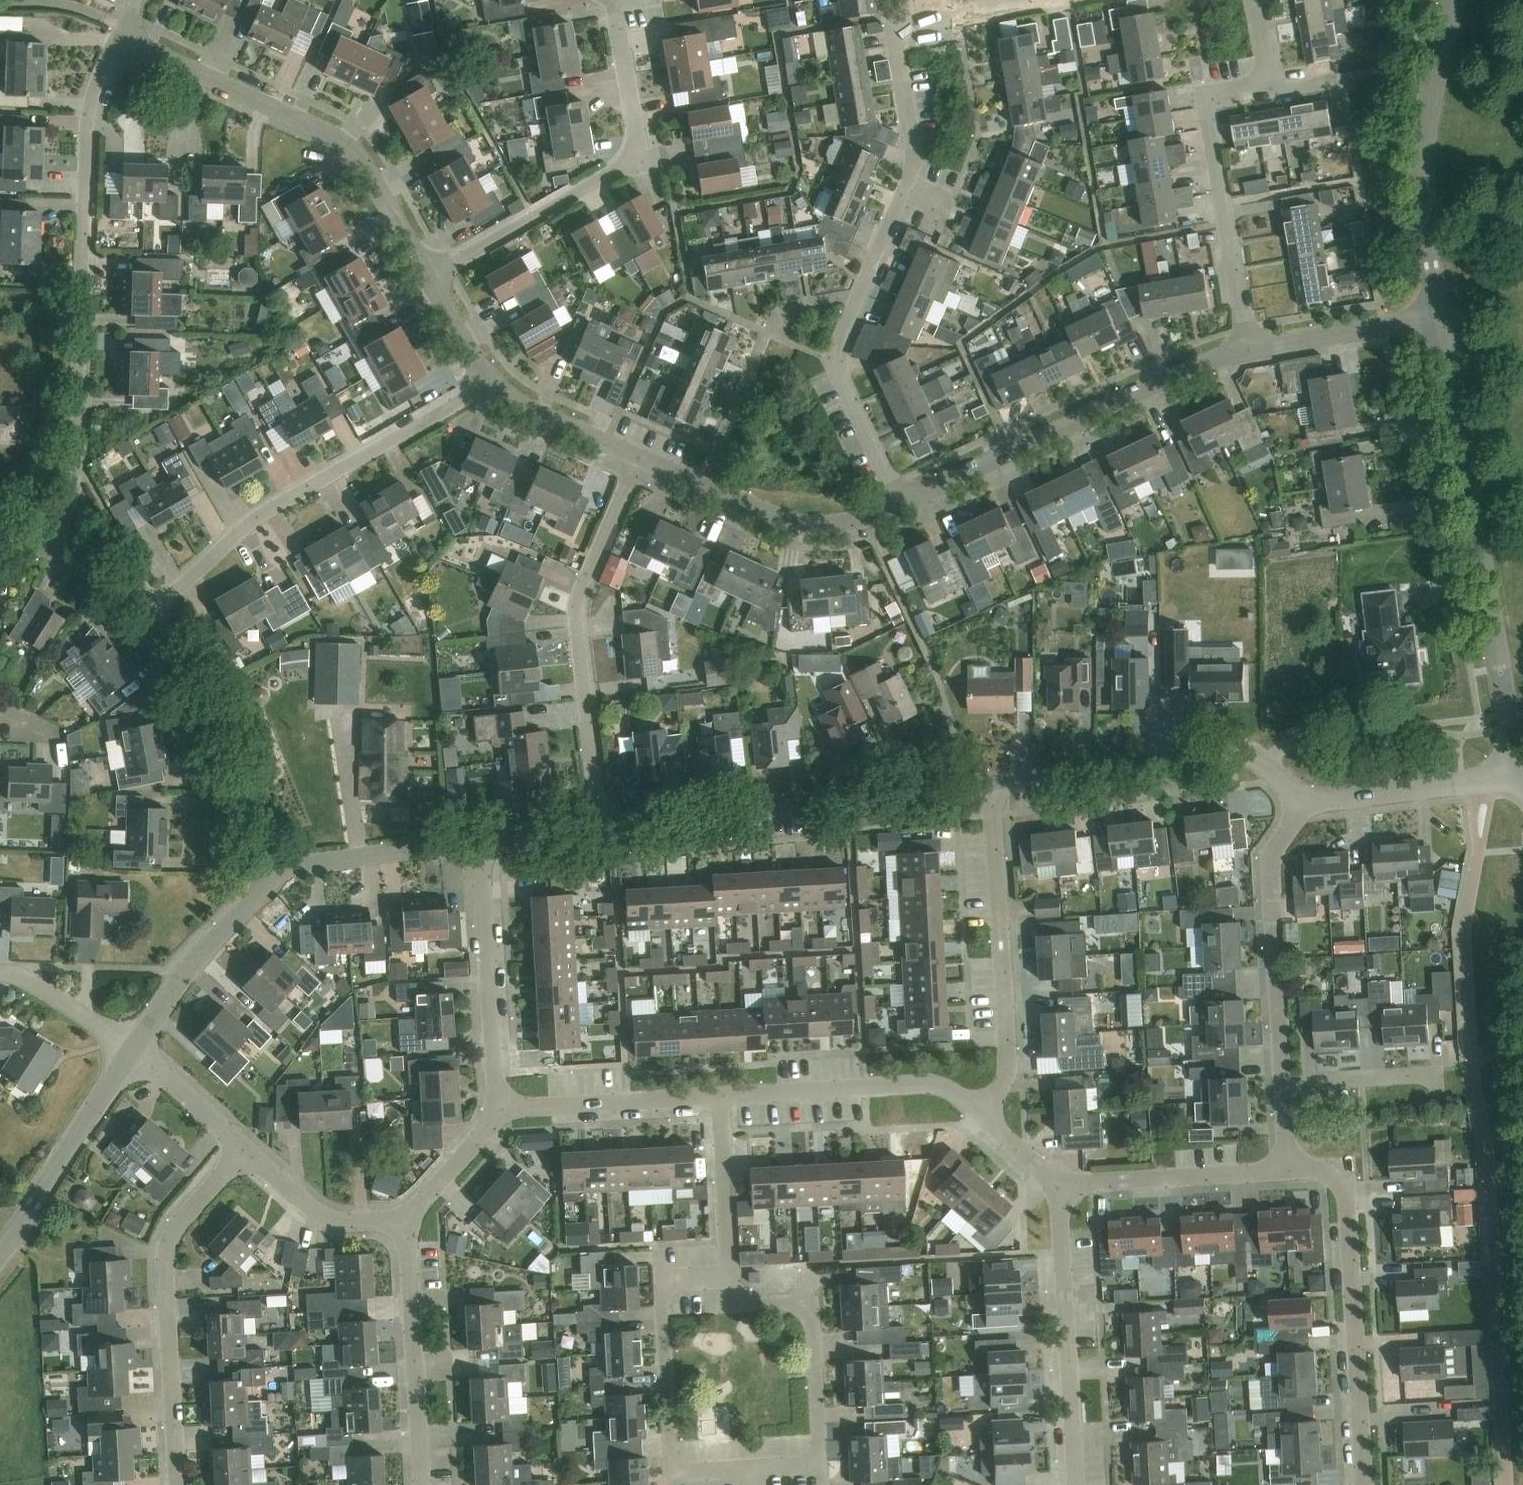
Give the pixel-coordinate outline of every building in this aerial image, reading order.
[(197,15),(203,0),(179,0),(176,6),(197,15)] [(197,15),(217,25),(228,0),(203,0),(197,15)] [(266,47),(280,16),(268,10),(273,0),(249,0),(246,7),(257,12),(245,38),(266,47)] [(280,16),(266,47),(286,56),(298,30),(309,35),(319,12),(293,0),(289,0),(282,16),(280,16)] [(346,0),(341,0),(331,22),(345,28),(354,7),(351,6),(352,3),(346,0)] [(434,31),(428,0),(406,5),(412,35),(434,31)] [(481,0),(484,22),(516,16),(514,4),(537,1),(537,0),(483,0),(481,0)] [(697,13),(737,6),(736,0),(695,0),(697,13)] [(841,20),(874,14),(872,0),(838,0),(841,20)] [(1330,0),(1296,0),(1298,17),(1332,11),(1330,0)] [(1381,20),(1378,5),(1361,7),(1364,22),(1381,20)] [(788,6),(767,10),(769,21),(790,18),(788,6)] [(1124,41),(1157,35),(1153,13),(1130,17),(1128,7),(1109,11),(1112,31),(1122,29),(1124,41)] [(1302,40),(1336,35),(1332,11),(1298,17),(1302,40)] [(1,16),(1,30),(27,31),(27,17),(1,16)] [(537,55),(574,49),(569,23),(546,27),(544,16),(518,20),(522,41),(534,39),(537,55)] [(662,41),(666,68),(706,61),(703,44),(734,38),(731,20),(720,22),(719,17),(683,24),(685,37),(662,41)] [(1073,50),(1067,19),(1054,21),(1057,41),(1052,42),(1055,53),(1060,52),(1073,50)] [(882,32),(880,22),(865,25),(867,34),(882,32)] [(347,85),(364,48),(348,41),(352,33),(331,23),(320,47),(332,52),(322,73),(347,85)] [(1096,46),(1092,23),(1077,26),(1081,48),(1096,46)] [(1003,62),(1036,57),(1034,45),(1040,44),(1037,24),(1018,27),(1020,36),(1000,40),(1003,62)] [(824,32),(828,56),(861,51),(857,26),(824,32)] [(44,71),(45,45),(21,44),(21,32),(0,31),(0,53),(7,53),(6,70),(44,71)] [(817,34),(803,37),(808,54),(821,50),(817,34)] [(1161,56),(1157,35),(1124,41),(1126,53),(1107,56),(1108,66),(1161,56)] [(1336,35),(1302,40),(1307,65),(1340,59),(1336,35)] [(380,56),(364,48),(347,85),(372,96),(382,75),(394,80),(405,57),(384,47),(380,56)] [(436,48),(415,53),(417,65),(437,50),(436,48)] [(574,49),(537,55),(539,72),(528,74),(531,95),(557,91),(555,79),(578,75),(574,49)] [(1073,50),(1060,52),(1062,61),(1076,58),(1074,49),(1073,50)] [(865,74),(861,51),(828,56),(832,80),(865,74)] [(1165,79),(1161,56),(1108,66),(1110,75),(1130,72),(1132,85),(1165,79)] [(1036,57),(1003,62),(1007,83),(1060,74),(1058,65),(1038,68),(1036,57)] [(706,61),(666,68),(671,94),(694,90),(696,104),(722,99),(718,76),(709,78),(706,61)] [(874,73),(889,70),(887,61),(872,63),(874,73)] [(6,70),(6,86),(0,86),(0,108),(19,108),(19,96),(43,97),(44,71),(6,70)] [(890,80),(889,70),(874,73),(876,83),(890,80)] [(401,131),(436,111),(428,96),(436,91),(424,71),(402,84),(408,95),(388,107),(401,131)] [(836,104),(869,98),(865,74),(832,80),(836,104)] [(1060,74),(1007,83),(1011,104),(1044,99),(1042,87),(1061,84),(1060,74)] [(1138,118),(1171,113),(1167,91),(1114,100),(1116,110),(1136,107),(1138,118)] [(550,134),(587,128),(583,102),(559,106),(557,94),(532,99),(535,120),(547,118),(550,134)] [(1022,125),(1025,141),(1036,142),(1033,124),(1048,121),(1046,113),(1060,111),(1058,97),(1050,98),(1050,97),(1044,99),(1011,104),(1014,127),(1022,125)] [(873,122),(869,98),(836,104),(840,128),(865,124),(866,127),(863,135),(872,139),(878,125),(879,125),(878,121),(873,122)] [(1327,102),(1303,106),(1308,139),(1332,135),(1327,102)] [(1278,110),(1284,143),(1308,139),(1303,106),(1278,110)] [(714,137),(716,150),(742,145),(738,123),(729,124),(726,107),(686,114),(691,141),(714,137)] [(810,123),(808,110),(793,113),(795,125),(810,123)] [(1260,147),(1284,143),(1278,110),(1254,114),(1260,147)] [(436,111),(401,131),(415,155),(435,143),(442,154),(464,141),(453,122),(445,126),(436,111)] [(1174,135),(1171,113),(1138,118),(1140,130),(1120,134),(1122,144),(1130,142),(1129,142),(1162,136),(1163,137),(1174,135)] [(1260,147),(1254,114),(1230,118),(1236,151),(1260,147)] [(41,155),(42,129),(18,128),(18,116),(0,116),(0,137),(4,137),(3,154),(41,155)] [(1078,123),(1062,125),(1065,138),(1081,136),(1078,123)] [(591,154),(587,128),(550,134),(553,151),(541,153),(545,174),(570,169),(568,157),(591,154)] [(865,180),(866,179),(875,157),(882,160),(888,146),(872,139),(863,135),(835,137),(826,154),(829,165),(834,167),(842,170),(865,180)] [(1129,142),(1130,142),(1133,163),(1186,154),(1184,144),(1164,147),(1163,137),(1162,136),(1129,142)] [(464,141),(442,154),(448,165),(427,177),(441,201),(476,181),(467,166),(475,161),(464,141)] [(1034,186),(1043,165),(1050,148),(1036,142),(1025,141),(1019,155),(1012,152),(1003,173),(1034,186)] [(742,145),(716,150),(718,162),(695,166),(700,194),(740,187),(737,169),(746,167),(742,145)] [(762,165),(780,164),(779,148),(761,149),(762,165)] [(41,155),(3,154),(3,170),(0,170),(0,192),(16,192),(16,180),(40,181),(41,155)] [(1133,163),(1137,184),(1170,179),(1168,167),(1188,164),(1186,154),(1133,163)] [(127,201),(143,202),(144,166),(122,165),(121,194),(110,194),(109,219),(127,220),(127,201)] [(144,166),(143,202),(159,202),(158,221),(176,221),(177,196),(165,196),(166,166),(144,166)] [(222,204),(223,168),(201,167),(200,197),(188,196),(188,222),(206,222),(206,203),(222,204)] [(497,172),(503,185),(513,181),(507,167),(497,172)] [(245,168),(223,168),(222,204),(238,204),(237,223),(255,224),(256,198),(244,198),(245,168)] [(832,192),(863,205),(873,182),(866,179),(865,180),(842,170),(837,182),(827,177),(822,188),(832,192)] [(977,186),(1026,206),(1034,186),(1003,173),(999,183),(981,176),(977,186)] [(1137,184),(1141,206),(1193,196),(1191,186),(1172,190),(1170,179),(1137,184)] [(484,196),(476,181),(441,201),(454,224),(475,213),(481,224),(503,212),(492,191),(484,196)] [(1018,226),(1026,206),(977,186),(974,195),(991,202),(987,213),(1018,226)] [(297,232),(332,212),(319,189),(298,200),(292,189),(269,201),(281,221),(289,217),(297,232)] [(812,239),(820,237),(821,241),(824,240),(827,234),(851,244),(858,228),(854,227),(863,205),(832,192),(812,239)] [(619,237),(632,260),(633,259),(642,275),(660,264),(647,241),(662,232),(641,194),(617,208),(630,231),(619,237)] [(1193,196),(1141,206),(1144,228),(1177,222),(1175,210),(1195,206),(1193,196)] [(38,239),(39,213),(15,212),(16,200),(0,200),(0,221),(1,221),(1,237),(38,239)] [(752,204),(741,206),(742,214),(743,214),(743,218),(754,216),(752,204)] [(1282,210),(1286,234),(1319,228),(1315,204),(1282,210)] [(728,217),(742,214),(741,206),(726,209),(728,217)] [(1124,225),(1139,224),(1138,207),(1123,208),(1124,225)] [(298,252),(309,271),(332,259),(325,248),(346,236),(332,212),(297,232),(306,247),(298,252)] [(1009,246),(1018,226),(987,213),(982,223),(965,216),(961,225),(1009,246)] [(632,260),(619,237),(608,244),(595,220),(570,234),(592,272),(607,263),(612,271),(632,260)] [(1009,246),(961,225),(957,235),(975,242),(970,254),(1001,266),(1009,246)] [(778,279),(801,275),(796,242),(783,244),(780,226),(768,228),(771,246),(772,246),(778,279)] [(917,256),(912,267),(952,285),(961,264),(921,247),(926,235),(908,227),(899,249),(917,256)] [(1097,233),(1080,227),(1075,240),(1092,246),(1097,233)] [(1286,234),(1291,258),(1324,252),(1319,228),(1286,234)] [(258,229),(250,229),(250,235),(245,235),(244,255),(257,256),(258,229)] [(796,242),(801,275),(826,270),(823,253),(830,252),(845,258),(851,244),(827,234),(824,240),(821,241),(820,237),(812,239),(796,242)] [(1199,248),(1197,235),(1187,236),(1189,249),(1199,248)] [(1,237),(0,254),(0,276),(13,276),(14,264),(38,265),(38,239),(1,237)] [(746,239),(754,283),(778,279),(772,246),(771,246),(759,248),(757,237),(746,239)] [(730,287),(754,283),(746,239),(735,241),(737,252),(725,254),(730,287)] [(525,254),(518,241),(500,251),(507,263),(525,254)] [(706,291),(730,287),(725,254),(723,243),(712,245),(714,256),(700,258),(706,291)] [(1291,258),(1295,282),(1328,276),(1324,252),(1291,258)] [(328,287),(337,302),(372,282),(358,258),(338,270),(332,259),(309,271),(320,291),(328,287)] [(518,291),(525,302),(547,289),(536,270),(528,274),(519,258),(484,278),(498,302),(518,291)] [(121,272),(120,294),(160,295),(160,281),(181,281),(181,260),(147,259),(146,273),(121,272)] [(1167,316),(1188,312),(1182,279),(1170,281),(1167,261),(1157,263),(1160,277),(1167,316)] [(886,280),(934,301),(934,300),(943,304),(949,290),(956,293),(958,288),(952,285),(912,267),(908,277),(891,269),(886,280)] [(1182,279),(1188,312),(1210,308),(1203,269),(1193,271),(1194,277),(1182,279)] [(1328,276),(1295,282),(1299,306),(1332,300),(1328,276)] [(1129,320),(1143,313),(1145,319),(1167,316),(1160,277),(1151,278),(1152,284),(1115,290),(1118,297),(1129,320)] [(705,292),(703,280),(692,282),(694,294),(705,292)] [(900,296),(895,307),(925,320),(934,301),(886,280),(882,288),(900,296)] [(372,282),(337,302),(345,317),(338,321),(349,341),(371,328),(365,317),(385,306),(372,282)] [(553,292),(561,304),(570,298),(562,286),(553,292)] [(586,303),(609,313),(616,298),(593,288),(586,303)] [(547,289),(525,302),(531,313),(510,324),(524,349),(559,329),(550,313),(558,309),(547,289)] [(674,301),(667,291),(653,300),(660,310),(674,301)] [(181,295),(160,295),(120,294),(120,315),(145,316),(145,330),(176,331),(177,316),(181,316),(181,295)] [(1129,320),(1118,297),(1104,304),(1106,309),(1095,315),(1086,296),(1078,300),(1084,313),(1100,349),(1121,340),(1115,327),(1129,320)] [(1084,313),(1078,300),(1069,304),(1078,323),(1067,327),(1067,328),(1081,358),(1082,358),(1100,349),(1084,313)] [(1003,307),(987,301),(983,313),(991,316),(1003,307)] [(260,321),(280,329),(287,312),(267,304),(260,321)] [(885,344),(909,347),(913,339),(917,341),(925,320),(895,307),(886,328),(891,330),(885,344)] [(717,316),(704,311),(702,317),(706,321),(714,324),(717,316)] [(644,314),(641,321),(653,327),(656,319),(644,314)] [(1063,343),(1052,348),(1066,378),(1087,369),(1082,358),(1081,358),(1067,328),(1067,327),(1061,314),(1053,318),(1056,324),(1055,325),(1063,343)] [(980,323),(969,317),(964,327),(968,332),(980,323)] [(578,378),(587,382),(604,342),(593,338),(598,326),(588,322),(586,324),(575,320),(560,356),(571,361),(569,364),(582,369),(578,378)] [(653,327),(641,321),(638,329),(649,334),(653,327)] [(688,334),(684,344),(725,362),(735,339),(704,325),(699,338),(688,334)] [(1047,387),(1066,378),(1052,348),(1041,353),(1030,327),(1021,331),(1047,387)] [(371,328),(349,341),(360,361),(368,356),(376,371),(411,351),(398,328),(377,339),(371,328)] [(1027,396),(1047,387),(1021,331),(1021,332),(1024,339),(1015,343),(1024,361),(1013,366),(1011,361),(1010,361),(1027,396)] [(604,342),(587,382),(596,386),(600,377),(612,382),(613,380),(624,384),(641,347),(619,337),(615,347),(604,342)] [(119,352),(118,374),(158,375),(158,361),(168,361),(169,340),(144,339),(144,353),(119,352)] [(252,352),(248,339),(229,345),(233,358),(252,352)] [(309,351),(303,341),(292,348),(298,358),(309,351)] [(715,384),(725,362),(684,344),(679,354),(690,358),(685,370),(715,384)] [(909,347),(885,344),(879,356),(871,360),(876,369),(875,369),(885,390),(915,376),(916,376),(921,374),(917,365),(911,367),(906,355),(909,347)] [(425,375),(411,351),(376,371),(385,387),(377,391),(388,411),(411,398),(404,387),(425,375)] [(997,410),(1027,396),(1010,361),(1000,366),(994,353),(974,362),(997,410)] [(675,392),(706,406),(715,384),(685,370),(675,365),(670,376),(680,380),(675,392)] [(1312,391),(1315,406),(1352,400),(1347,374),(1324,378),(1322,366),(1282,372),(1284,384),(1287,384),(1289,394),(1312,391)] [(271,367),(260,383),(273,392),(283,376),(271,367)] [(158,375),(118,374),(118,395),(143,396),(142,410),(167,410),(167,389),(157,389),(158,375)] [(295,408),(313,439),(332,428),(318,402),(328,397),(315,375),(300,384),(309,400),(295,408)] [(885,390),(894,409),(943,387),(939,378),(920,387),(916,376),(915,376),(885,390)] [(696,429),(706,406),(675,392),(661,386),(646,420),(661,426),(666,415),(696,429)] [(943,387),(894,409),(903,429),(955,405),(955,404),(933,415),(928,404),(947,396),(943,387)] [(351,388),(342,395),(350,407),(360,401),(351,388)] [(649,399),(634,392),(627,409),(642,415),(649,399)] [(313,439),(295,408),(282,415),(272,399),(257,408),(269,430),(279,424),(294,450),(313,439)] [(1230,400),(1206,411),(1222,445),(1237,438),(1244,453),(1265,443),(1253,417),(1249,409),(1237,415),(1230,400)] [(1352,400),(1315,406),(1317,422),(1305,424),(1308,438),(1300,440),(1301,449),(1335,443),(1333,430),(1356,426),(1352,400)] [(988,413),(984,404),(971,411),(976,420),(988,413)] [(955,405),(903,429),(917,459),(933,452),(928,442),(948,433),(944,423),(960,416),(955,405)] [(13,443),(16,410),(0,408),(0,442),(13,443)] [(197,415),(208,435),(221,428),(210,408),(197,415)] [(1207,452),(1222,445),(1206,411),(1183,422),(1190,437),(1178,442),(1194,476),(1214,467),(1207,452)] [(180,414),(167,421),(178,442),(191,434),(180,414)] [(239,439),(226,447),(243,478),(263,467),(248,442),(258,436),(246,414),(230,423),(239,439)] [(176,440),(166,422),(153,429),(163,447),(176,440)] [(1156,435),(1133,446),(1149,480),(1163,473),(1170,487),(1190,478),(1177,451),(1166,456),(1156,435)] [(243,478),(226,447),(220,437),(206,445),(203,439),(187,448),(199,469),(210,464),(224,489),(243,478)] [(466,476),(480,482),(495,449),(473,439),(464,459),(454,454),(442,480),(454,485),(461,488),(466,476)] [(1149,480),(1133,446),(1109,457),(1119,478),(1108,484),(1121,511),(1140,501),(1134,487),(1149,480)] [(1328,487),(1365,481),(1361,456),(1338,460),(1336,447),(1310,452),(1314,473),(1326,471),(1328,487)] [(488,500),(507,509),(518,483),(507,478),(516,458),(495,449),(480,482),(494,488),(488,500)] [(156,487),(174,518),(193,507),(179,481),(189,476),(176,454),(161,462),(170,479),(156,487)] [(530,505),(544,511),(559,477),(538,468),(529,488),(518,483),(507,509),(525,517),(530,505)] [(1083,470),(1053,484),(1068,516),(1093,504),(1106,533),(1123,525),(1101,478),(1090,484),(1083,470)] [(581,487),(559,477),(544,511),(558,517),(553,529),(571,537),(583,512),(572,507),(581,487)] [(174,518),(156,487),(142,494),(133,478),(117,487),(130,509),(140,503),(155,529),(174,518)] [(1365,481),(1328,487),(1331,504),(1319,506),(1323,529),(1349,525),(1346,511),(1370,507),(1365,481)] [(379,494),(397,526),(418,514),(425,525),(434,520),(421,496),(410,501),(399,482),(379,494)] [(1050,524),(1068,516),(1053,484),(1029,495),(1035,509),(1027,514),(1049,560),(1063,553),(1050,524)] [(404,537),(397,526),(379,494),(358,505),(369,524),(359,530),(365,541),(355,547),(344,527),(324,539),(348,583),(390,559),(384,549),(404,537)] [(453,504),(462,525),(475,519),(465,499),(453,504)] [(1001,508),(980,518),(996,551),(1010,545),(1019,563),(1036,555),(1021,523),(1010,528),(1001,508)] [(1283,528),(1280,511),(1269,513),(1272,530),(1283,528)] [(483,516),(477,528),(493,535),(498,522),(483,516)] [(982,558),(996,551),(980,518),(959,528),(968,548),(957,553),(973,586),(991,577),(982,558)] [(650,558),(664,564),(679,530),(658,521),(649,541),(638,536),(626,562),(629,563),(645,570),(650,558)] [(1365,542),(1363,525),(1352,526),(1354,543),(1365,542)] [(679,530),(664,564),(678,570),(672,582),(691,591),(702,565),(691,560),(701,540),(679,530)] [(1278,543),(1277,538),(1264,539),(1266,558),(1291,555),(1289,541),(1278,543)] [(324,539),(303,550),(314,570),(304,576),(318,600),(348,583),(324,539)] [(1142,539),(1116,544),(1119,560),(1145,555),(1142,539)] [(938,555),(931,541),(907,552),(923,586),(938,579),(946,595),(967,586),(950,549),(938,555)] [(575,553),(564,548),(559,558),(570,564),(575,553)] [(736,597),(752,563),(728,552),(721,567),(709,561),(694,592),(715,602),(721,590),(736,597)] [(480,576),(532,600),(542,578),(536,576),(541,565),(518,554),(513,565),(505,562),(499,574),(484,567),(480,576)] [(611,555),(600,582),(617,590),(629,563),(626,562),(611,555)] [(1070,571),(1065,559),(1049,566),(1054,577),(1070,571)] [(752,563),(736,597),(751,604),(744,619),(776,633),(782,594),(769,588),(775,574),(752,563)] [(1051,579),(1046,566),(1037,570),(1042,582),(1051,579)] [(499,636),(524,633),(523,621),(532,600),(480,576),(476,585),(491,592),(486,605),(503,612),(497,624),(499,636)] [(824,578),(828,616),(845,614),(846,627),(869,624),(866,590),(852,592),(850,576),(824,578)] [(254,578),(234,590),(253,623),(264,617),(272,631),(309,610),(295,585),(267,601),(254,578)] [(568,610),(576,592),(547,578),(539,596),(568,610)] [(811,617),(828,616),(824,578),(798,581),(800,597),(786,598),(789,632),(813,630),(811,617)] [(253,623),(234,590),(214,601),(227,624),(217,630),(231,654),(242,648),(236,638),(245,633),(242,629),(253,623)] [(47,598),(35,591),(22,612),(23,613),(8,637),(20,644),(23,639),(41,651),(38,656),(40,656),(62,620),(42,607),(47,598)] [(1399,629),(1394,591),(1364,595),(1367,621),(1369,621),(1370,632),(1365,632),(1370,673),(1397,669),(1398,685),(1420,682),(1413,627),(1399,629)] [(664,619),(641,609),(642,621),(643,633),(622,635),(626,678),(660,674),(659,659),(668,658),(665,631),(667,631),(666,619),(664,619)] [(921,643),(941,635),(931,612),(912,620),(921,643)] [(1131,612),(1127,612),(1127,635),(1149,635),(1150,613),(1131,612)] [(414,627),(403,616),(394,625),(405,636),(414,627)] [(339,624),(326,624),(326,637),(339,637),(339,624)] [(1185,628),(1165,628),(1165,660),(1184,660),(1184,683),(1190,683),(1190,699),(1208,699),(1208,703),(1225,703),(1225,699),(1244,698),(1244,664),(1200,665),(1200,647),(1185,647),(1185,628)] [(524,633),(499,636),(486,637),(487,649),(494,648),(497,671),(536,667),(534,644),(525,645),(524,633)] [(79,669),(87,680),(119,657),(105,638),(86,652),(78,643),(57,659),(69,676),(79,669)] [(316,644),(314,704),(357,706),(359,645),(316,644)] [(725,664),(736,686),(767,671),(757,649),(725,664)] [(313,652),(291,652),(290,669),(313,669),(313,652)] [(133,675),(119,657),(87,680),(96,692),(86,699),(99,716),(121,699),(114,690),(133,675)] [(1149,708),(1148,658),(1113,659),(1113,708),(1149,708)] [(1032,691),(1032,659),(1016,659),(1016,673),(1007,673),(1007,681),(970,681),(970,710),(1014,710),(1014,691),(1032,691)] [(1091,686),(1091,659),(1067,659),(1067,667),(1046,667),(1046,681),(1049,681),(1049,709),(1079,709),(1078,686),(1091,686)] [(536,667),(497,671),(499,695),(492,696),(494,707),(535,703),(533,691),(539,690),(536,667)] [(877,685),(869,667),(850,676),(861,700),(872,695),(885,723),(900,717),(901,719),(915,713),(898,675),(877,685)] [(822,722),(813,726),(817,734),(826,730),(835,751),(859,739),(851,722),(863,716),(847,682),(825,693),(833,710),(820,717),(822,722)] [(799,737),(795,708),(767,712),(768,724),(752,726),(757,768),(787,765),(784,739),(799,737)] [(506,762),(547,758),(544,732),(525,734),(522,712),(474,718),(477,742),(491,740),(491,745),(495,747),(504,746),(506,762)] [(741,738),(738,712),(712,715),(714,737),(697,739),(701,774),(731,771),(727,739),(741,738)] [(120,740),(122,754),(161,746),(157,723),(133,727),(131,716),(104,721),(108,742),(120,740)] [(401,722),(363,720),(362,751),(361,751),(359,800),(403,801),(404,752),(400,752),(401,722)] [(666,738),(665,730),(632,734),(638,781),(664,778),(663,766),(684,764),(681,736),(666,738)] [(161,746),(122,754),(125,767),(114,770),(118,791),(145,785),(142,773),(166,769),(161,746)] [(550,784),(547,758),(506,762),(508,782),(495,783),(498,808),(525,805),(523,787),(550,784)] [(50,766),(35,766),(35,770),(8,769),(7,800),(38,801),(38,812),(64,812),(65,784),(50,784),(50,766)] [(71,769),(71,796),(90,793),(86,768),(71,769)] [(126,831),(165,833),(166,809),(142,808),(142,796),(115,796),(114,817),(126,817),(126,831)] [(1207,815),(1211,846),(1232,843),(1233,850),(1247,849),(1244,819),(1230,820),(1229,812),(1207,815)] [(1174,864),(1195,862),(1193,848),(1211,846),(1207,815),(1185,817),(1188,844),(1178,846),(1179,854),(1173,854),(1174,864)] [(1130,824),(1134,855),(1136,868),(1170,864),(1166,827),(1153,829),(1153,821),(1130,824)] [(1131,855),(1134,855),(1130,824),(1108,826),(1109,834),(1093,836),(1098,872),(1133,867),(1131,855)] [(1076,830),(1054,833),(1058,864),(1059,877),(1094,872),(1090,837),(1077,838),(1076,830)] [(165,856),(165,833),(126,831),(125,846),(114,845),(113,866),(140,867),(141,855),(165,856)] [(1037,866),(1058,864),(1054,833),(1032,835),(1032,840),(1020,842),(1024,874),(1038,873),(1037,866)] [(1395,841),(1397,881),(1410,880),(1411,897),(1433,896),(1431,864),(1419,865),(1417,840),(1395,841)] [(1385,882),(1397,881),(1395,841),(1372,843),(1374,868),(1362,868),(1362,876),(1363,893),(1385,892),(1385,882)] [(897,876),(937,874),(936,852),(896,854),(897,876)] [(1363,893),(1362,876),(1350,877),(1349,852),(1326,854),(1329,894),(1341,893),(1342,902),(1343,910),(1364,908),(1364,901),(1363,893)] [(1329,894),(1326,854),(1304,855),(1305,880),(1293,881),(1296,918),(1317,916),(1316,894),(1329,894)] [(865,870),(865,866),(855,867),(857,891),(866,890),(865,878),(872,877),(872,869),(865,870)] [(819,870),(821,909),(844,908),(842,868),(819,870)] [(821,909),(819,870),(798,871),(800,910),(821,909)] [(798,871),(776,872),(778,912),(800,910),(798,871)] [(778,912),(776,872),(755,873),(756,913),(778,912)] [(756,913),(755,873),(733,875),(735,914),(756,913)] [(938,896),(937,874),(897,876),(898,898),(938,896)] [(733,875),(711,876),(713,925),(714,925),(714,915),(735,914),(733,875)] [(692,926),(713,925),(711,876),(710,876),(711,886),(690,887),(692,926)] [(1440,878),(1437,894),(1455,897),(1458,882),(1440,878)] [(126,884),(78,882),(77,912),(78,912),(77,936),(100,937),(101,913),(125,914),(126,884)] [(692,926),(690,887),(668,888),(670,928),(692,926)] [(0,888),(0,916),(10,916),(10,934),(25,935),(25,931),(52,932),(53,900),(22,899),(22,889),(0,888)] [(668,888),(647,889),(649,929),(670,928),(668,888)] [(626,930),(649,929),(647,889),(624,891),(626,930)] [(1128,895),(1132,911),(1143,909),(1140,892),(1128,895)] [(532,920),(579,917),(579,909),(571,910),(570,895),(530,897),(532,920)] [(1237,907),(1237,895),(1221,895),(1221,908),(1237,907)] [(939,918),(938,896),(898,898),(900,920),(939,918)] [(444,899),(422,901),(425,940),(439,939),(440,949),(461,948),(459,913),(445,914),(444,899)] [(1062,916),(1061,900),(1035,901),(1036,917),(1062,916)] [(426,954),(425,940),(422,901),(401,902),(402,927),(389,928),(390,952),(411,951),(412,954),(426,954)] [(612,915),(611,903),(601,903),(602,916),(612,915)] [(1205,945),(1205,947),(1240,945),(1239,922),(1219,923),(1219,909),(1197,910),(1197,913),(1187,913),(1187,925),(1194,924),(1195,946),(1205,945)] [(858,922),(869,921),(868,910),(858,910),(858,922)] [(368,912),(346,913),(349,953),(363,952),(364,962),(385,961),(383,936),(369,937),(368,912)] [(335,954),(349,953),(346,913),(325,915),(326,940),(313,941),(314,965),(335,964),(335,954)] [(1132,930),(1131,916),(1117,917),(1118,931),(1132,930)] [(532,920),(533,941),(572,939),(571,918),(579,917),(532,920)] [(901,941),(940,939),(939,918),(900,920),(901,941)] [(869,933),(869,921),(858,922),(859,934),(869,933)] [(1039,958),(1070,956),(1070,944),(1082,943),(1081,921),(1057,922),(1058,934),(1038,936),(1039,958)] [(602,925),(603,937),(613,937),(613,924),(602,925)] [(613,937),(603,937),(604,950),(614,949),(613,937)] [(824,948),(823,937),(811,938),(812,949),(824,948)] [(823,937),(824,948),(835,948),(835,937),(823,937)] [(1375,937),(1375,951),(1404,951),(1405,937),(1375,937)] [(101,962),(101,939),(79,939),(79,961),(101,962)] [(533,941),(534,963),(574,960),(572,939),(533,941)] [(941,961),(940,939),(901,941),(902,963),(941,961)] [(791,940),(780,941),(780,951),(792,950),(791,940)] [(780,951),(780,941),(768,942),(769,952),(780,951)] [(1371,941),(1340,943),(1341,955),(1372,954),(1371,941)] [(749,943),(737,944),(737,954),(749,953),(749,943)] [(726,954),(737,954),(737,944),(725,945),(726,954)] [(1240,945),(1205,947),(1206,969),(1241,968),(1240,945)] [(639,969),(651,969),(650,949),(638,950),(639,969)] [(662,949),(650,949),(651,969),(663,968),(662,949)] [(877,964),(877,952),(860,953),(862,977),(871,977),(870,964),(877,964)] [(256,970),(284,996),(294,985),(307,996),(320,983),(301,966),(294,974),(272,954),(258,969),(258,968),(256,970)] [(853,965),(853,954),(841,955),(841,966),(853,965)] [(693,956),(694,966),(706,965),(706,955),(693,956)] [(1070,956),(1039,958),(1041,980),(1059,979),(1059,992),(1082,990),(1081,977),(1088,977),(1086,955),(1070,956)] [(682,967),(694,966),(693,956),(682,957),(682,967)] [(803,957),(803,967),(815,967),(814,956),(803,957)] [(791,968),(803,967),(803,957),(791,958),(791,968)] [(605,980),(616,980),(615,968),(612,968),(611,959),(604,959),(605,980)] [(772,959),(760,960),(760,970),(773,969),(772,959)] [(575,982),(574,960),(534,963),(535,984),(575,982)] [(748,971),(760,970),(760,960),(748,961),(748,971)] [(903,984),(943,982),(941,961),(902,963),(903,984)] [(1306,975),(1305,961),(1292,961),(1293,976),(1306,975)] [(474,964),(450,963),(450,976),(474,977),(474,964)] [(403,975),(403,964),(391,964),(392,976),(403,975)] [(284,996),(256,970),(254,972),(255,972),(242,987),(264,1007),(256,1015),(275,1032),(287,1019),(274,1007),(284,996)] [(729,971),(716,972),(717,982),(729,982),(729,971)] [(705,983),(717,982),(716,972),(705,973),(705,983)] [(1183,987),(1207,986),(1207,973),(1183,974),(1183,987)] [(673,975),(674,985),(686,984),(685,974),(673,975)] [(662,986),(674,985),(673,975),(661,975),(662,986)] [(636,988),(635,977),(623,978),(624,989),(636,988)] [(616,980),(605,980),(606,992),(617,992),(616,980)] [(1368,983),(1369,998),(1370,1023),(1383,1022),(1384,1047),(1407,1045),(1404,1005),(1391,1006),(1391,997),(1388,997),(1387,981),(1368,983)] [(535,984),(536,1006),(576,1004),(575,982),(535,984)] [(944,1004),(943,982),(903,984),(904,1006),(944,1004)] [(414,1001),(415,1017),(451,1015),(450,993),(420,995),(420,983),(395,985),(396,1003),(414,1001)] [(786,1037),(807,1036),(804,983),(796,984),(796,997),(783,998),(786,1037)] [(807,1036),(829,1035),(827,995),(805,996),(805,983),(804,983),(807,1036)] [(840,994),(827,995),(829,1035),(852,1033),(851,1014),(856,1014),(855,984),(840,985),(840,994)] [(1207,986),(1183,987),(1179,987),(1180,999),(1208,998),(1207,986)] [(1143,994),(1123,995),(1124,1012),(1144,1011),(1143,994)] [(1404,1005),(1407,1045),(1429,1044),(1427,1019),(1440,1019),(1438,994),(1416,995),(1417,1005),(1404,1005)] [(1335,1010),(1338,1050),(1360,1048),(1358,1024),(1370,1023),(1369,998),(1347,999),(1347,995),(1334,996),(1335,1010)] [(863,996),(863,1008),(873,1007),(872,996),(863,996)] [(1315,1051),(1338,1050),(1335,1010),(1334,996),(1335,1010),(1322,1011),(1322,1001),(1300,1003),(1301,1027),(1314,1027),(1315,1051)] [(320,1026),(321,1031),(353,1029),(351,997),(347,997),(320,1026)] [(783,998),(762,999),(765,1048),(765,1039),(786,1037),(783,998)] [(743,1049),(765,1048),(762,999),(761,999),(761,1009),(740,1010),(743,1049)] [(1044,1035),(1075,1033),(1075,1030),(1084,1029),(1086,1027),(1086,1017),(1083,1015),(1074,1015),(1074,1012),(1078,1011),(1078,1000),(1069,1001),(1070,1011),(1043,1013),(1044,1035)] [(1209,1023),(1209,1024),(1244,1023),(1243,1000),(1208,1001),(1208,1006),(1191,1007),(1192,1024),(1209,1023)] [(374,1019),(373,1003),(358,1004),(360,1020),(374,1019)] [(576,1004),(536,1006),(538,1027),(577,1025),(576,1004)] [(944,1004),(904,1006),(905,1020),(896,1021),(896,1035),(907,1034),(906,1029),(945,1027),(944,1004)] [(874,1020),(873,1007),(863,1008),(864,1020),(874,1020)] [(209,1022),(207,1023),(235,1049),(246,1038),(259,1050),(271,1037),(252,1020),(245,1028),(223,1008),(209,1022)] [(721,1051),(743,1049),(740,1010),(719,1011),(721,1051)] [(608,1012),(608,1023),(619,1023),(618,1011),(608,1012)] [(697,1012),(700,1052),(721,1051),(719,1011),(697,1012)] [(697,1012),(676,1014),(678,1053),(700,1052),(697,1012)] [(654,1015),(657,1055),(678,1053),(676,1014),(654,1015)] [(451,1015),(415,1017),(416,1033),(398,1034),(399,1052),(424,1050),(423,1039),(453,1037),(451,1015)] [(634,1056),(657,1055),(654,1015),(631,1016),(634,1056)] [(235,1049),(207,1023),(206,1025),(206,1026),(193,1040),(215,1060),(207,1068),(226,1086),(248,1061),(235,1049)] [(619,1023),(608,1023),(609,1036),(619,1035),(619,1023)] [(1245,1046),(1244,1023),(1209,1024),(1209,1035),(1192,1036),(1193,1060),(1217,1059),(1217,1047),(1245,1046)] [(577,1025),(538,1027),(539,1050),(578,1048),(577,1025)] [(2,1029),(0,1030),(0,1058),(12,1057),(1,1074),(29,1093),(44,1070),(46,1072),(59,1053),(25,1031),(21,1038),(11,1031),(2,1032),(2,1029)] [(1076,1050),(1075,1033),(1044,1035),(1045,1057),(1061,1056),(1062,1070),(1104,1067),(1103,1048),(1076,1050)] [(310,1055),(324,1053),(322,1038),(308,1039),(310,1055)] [(295,1056),(286,1047),(276,1058),(285,1066),(295,1056)] [(1181,1063),(1181,1050),(1148,1051),(1149,1065),(1181,1063)] [(421,1098),(456,1096),(455,1070),(436,1071),(436,1059),(406,1061),(408,1084),(420,1083),(421,1098)] [(382,1077),(381,1063),(366,1064),(367,1084),(377,1083),(382,1077)] [(1212,1102),(1247,1100),(1246,1077),(1218,1079),(1218,1067),(1190,1068),(1190,1080),(1211,1079),(1211,1088),(1202,1088),(1203,1103),(1212,1102)] [(335,1077),(336,1092),(322,1093),(324,1129),(349,1127),(348,1107),(359,1106),(358,1076),(335,1077)] [(1057,1112),(1088,1110),(1086,1088),(1091,1088),(1090,1077),(1082,1077),(1083,1088),(1055,1090),(1057,1112)] [(324,1129),(322,1093),(309,1094),(309,1079),(285,1081),(285,1085),(276,1086),(278,1110),(287,1109),(287,1110),(298,1110),(299,1130),(324,1129)] [(456,1096),(421,1098),(422,1114),(410,1115),(412,1150),(441,1148),(440,1124),(458,1122),(456,1096)] [(1248,1123),(1247,1100),(1212,1102),(1203,1103),(1196,1103),(1196,1119),(1213,1119),(1213,1125),(1248,1123)] [(1088,1110),(1057,1112),(1059,1150),(1103,1148),(1102,1129),(1100,1129),(1100,1114),(1088,1114),(1088,1110)] [(1145,1127),(1144,1110),(1130,1110),(1131,1128),(1145,1127)] [(129,1154),(141,1165),(166,1137),(147,1120),(131,1137),(122,1129),(102,1152),(118,1166),(129,1154)] [(260,1124),(260,1132),(272,1133),(273,1120),(264,1120),(260,1124)] [(1214,1141),(1213,1129),(1189,1129),(1190,1142),(1214,1141)] [(520,1136),(520,1151),(552,1149),(551,1134),(520,1136)] [(166,1137),(141,1165),(154,1176),(143,1188),(159,1203),(179,1180),(170,1172),(186,1154),(166,1137)] [(1451,1165),(1449,1139),(1434,1140),(1435,1148),(1390,1150),(1392,1180),(1425,1178),(1425,1192),(1449,1190),(1448,1166),(1451,1165)] [(691,1147),(669,1148),(671,1187),(693,1186),(691,1147)] [(669,1148),(647,1149),(649,1189),(671,1187),(669,1148)] [(647,1149),(625,1150),(628,1190),(649,1189),(647,1149)] [(933,1192),(951,1207),(977,1177),(960,1163),(963,1160),(950,1149),(930,1171),(942,1182),(933,1192)] [(625,1150),(604,1151),(606,1191),(628,1190),(625,1150)] [(604,1151),(582,1153),(585,1192),(606,1191),(604,1151)] [(559,1154),(562,1202),(585,1201),(585,1192),(582,1153),(559,1154)] [(902,1161),(879,1162),(881,1201),(882,1211),(905,1210),(902,1161)] [(879,1162),(858,1163),(860,1210),(860,1213),(882,1211),(881,1201),(879,1162)] [(838,1204),(839,1211),(860,1210),(858,1163),(836,1164),(838,1204)] [(838,1204),(836,1164),(815,1165),(817,1205),(838,1204)] [(815,1165),(793,1167),(795,1206),(817,1205),(815,1165)] [(795,1206),(793,1167),(771,1168),(773,1207),(795,1206)] [(773,1207),(771,1168),(749,1169),(751,1208),(773,1207)] [(1471,1183),(1470,1168),(1454,1169),(1455,1184),(1471,1183)] [(492,1187),(528,1219),(550,1195),(537,1182),(529,1191),(506,1170),(492,1187)] [(993,1191),(977,1177),(951,1207),(967,1221),(993,1191)] [(528,1219),(492,1187),(477,1203),(499,1223),(492,1232),(506,1244),(528,1219)] [(1010,1206),(993,1191),(967,1221),(977,1230),(971,1238),(985,1249),(995,1249),(1011,1229),(999,1219),(1010,1206)] [(1452,1226),(1451,1194),(1423,1196),(1424,1210),(1401,1211),(1401,1213),(1394,1214),(1395,1246),(1422,1244),(1421,1242),(1441,1240),(1440,1226),(1452,1226)] [(1471,1225),(1470,1204),(1455,1205),(1456,1226),(1471,1225)] [(1285,1209),(1287,1250),(1303,1249),(1304,1263),(1325,1262),(1323,1235),(1311,1235),(1310,1208),(1285,1209)] [(1272,1251),(1287,1250),(1285,1209),(1260,1211),(1261,1239),(1250,1239),(1252,1267),(1273,1265),(1272,1251)] [(456,1211),(449,1219),(462,1230),(468,1222),(456,1211)] [(146,1221),(129,1212),(121,1227),(138,1235),(146,1221)] [(1233,1213),(1208,1214),(1210,1250),(1211,1264),(1238,1263),(1239,1282),(1248,1281),(1246,1237),(1234,1238),(1233,1213)] [(222,1230),(249,1254),(259,1242),(266,1249),(275,1239),(268,1232),(263,1237),(237,1214),(222,1230)] [(1174,1242),(1175,1267),(1211,1264),(1210,1250),(1208,1214),(1183,1216),(1184,1241),(1174,1242)] [(1154,1268),(1175,1267),(1174,1242),(1162,1243),(1160,1217),(1135,1219),(1137,1255),(1153,1254),(1154,1268)] [(673,1229),(674,1240),(686,1239),(685,1218),(673,1219),(674,1229),(673,1229)] [(1122,1256),(1137,1255),(1135,1219),(1110,1221),(1112,1246),(1100,1247),(1102,1276),(1114,1276),(1114,1271),(1123,1270),(1122,1256)] [(587,1234),(587,1223),(571,1224),(571,1235),(565,1235),(565,1246),(600,1244),(599,1233),(587,1234)] [(674,1240),(673,1229),(661,1230),(662,1240),(674,1240)] [(249,1254),(222,1230),(207,1247),(229,1266),(220,1277),(208,1277),(209,1289),(241,1287),(241,1276),(234,1270),(249,1254)] [(630,1232),(631,1242),(643,1242),(642,1231),(630,1232)] [(619,1243),(631,1242),(630,1232),(618,1232),(619,1243)] [(884,1237),(884,1248),(885,1258),(919,1256),(918,1238),(905,1239),(905,1235),(884,1237)] [(292,1268),(297,1243),(286,1241),(281,1265),(292,1268)] [(297,1243),(292,1268),(293,1268),(291,1275),(302,1278),(307,1254),(296,1252),(298,1243),(297,1243)] [(808,1262),(820,1262),(819,1252),(818,1252),(817,1244),(808,1244),(808,1262)] [(958,1244),(946,1245),(946,1255),(958,1254),(958,1244)] [(946,1255),(946,1245),(934,1245),(934,1255),(946,1255)] [(90,1271),(91,1287),(120,1286),(129,1286),(127,1260),(101,1261),(100,1247),(73,1249),(74,1273),(90,1271)] [(884,1248),(862,1249),(863,1259),(885,1258),(884,1248)] [(335,1277),(371,1275),(369,1253),(334,1255),(333,1249),(323,1249),(324,1262),(334,1262),(335,1277)] [(863,1259),(862,1249),(841,1250),(841,1260),(863,1259)] [(831,1251),(819,1252),(820,1262),(831,1261),(831,1251)] [(600,1288),(600,1289),(636,1287),(634,1265),(605,1266),(605,1252),(588,1253),(588,1256),(579,1256),(580,1274),(588,1274),(589,1289),(600,1288)] [(788,1253),(776,1254),(777,1264),(788,1263),(788,1253)] [(765,1264),(777,1264),(776,1254),(764,1254),(765,1264)] [(568,1257),(554,1260),(558,1275),(571,1272),(568,1257)] [(983,1293),(983,1294),(1018,1292),(1017,1271),(1011,1271),(1010,1259),(981,1261),(982,1273),(968,1274),(969,1294),(983,1293)] [(1486,1283),(1485,1259),(1454,1260),(1455,1284),(1486,1283)] [(838,1285),(840,1308),(885,1306),(884,1283),(901,1282),(900,1266),(872,1268),(873,1283),(838,1285)] [(1449,1296),(1448,1280),(1448,1267),(1422,1268),(1423,1281),(1397,1282),(1399,1309),(1439,1307),(1438,1297),(1449,1296)] [(305,1294),(306,1313),(343,1311),(342,1299),(372,1297),(371,1275),(335,1277),(336,1293),(305,1294)] [(91,1287),(82,1287),(83,1304),(71,1304),(72,1326),(96,1325),(96,1313),(121,1311),(120,1286),(91,1287)] [(637,1309),(636,1287),(600,1289),(601,1305),(582,1306),(582,1313),(575,1314),(575,1324),(609,1322),(608,1311),(637,1309)] [(1141,1289),(1116,1291),(1117,1304),(1142,1302),(1141,1289)] [(465,1305),(466,1327),(502,1325),(501,1311),(524,1310),(522,1290),(493,1292),(494,1304),(465,1305)] [(1019,1313),(1018,1292),(983,1294),(984,1314),(971,1315),(972,1328),(1015,1326),(1015,1313),(1019,1313)] [(955,1296),(955,1307),(971,1306),(971,1295),(955,1296)] [(1205,1313),(1204,1298),(1173,1300),(1174,1315),(1205,1313)] [(1212,1318),(1238,1317),(1237,1298),(1212,1299),(1212,1318)] [(1259,1343),(1286,1341),(1285,1326),(1312,1325),(1311,1299),(1270,1302),(1272,1327),(1255,1328),(1256,1343),(1259,1343)] [(205,1314),(207,1336),(242,1335),(242,1319),(260,1318),(260,1300),(234,1301),(235,1313),(205,1314)] [(886,1328),(885,1306),(840,1308),(841,1331),(876,1329),(876,1344),(888,1344),(904,1343),(904,1327),(886,1328)] [(338,1329),(339,1344),(375,1342),(373,1320),(344,1322),(343,1311),(306,1313),(307,1331),(338,1329)] [(1125,1335),(1160,1333),(1160,1321),(1168,1320),(1167,1311),(1124,1313),(1125,1335)] [(60,1323),(60,1319),(45,1320),(46,1331),(69,1329),(68,1322),(60,1323)] [(601,1341),(602,1355),(639,1352),(638,1330),(609,1332),(609,1322),(575,1324),(576,1334),(586,1333),(587,1342),(601,1341)] [(526,1341),(542,1340),(541,1323),(525,1324),(526,1341)] [(502,1325),(466,1327),(467,1350),(497,1348),(497,1359),(522,1358),(520,1324),(502,1325)] [(1486,1345),(1485,1329),(1451,1331),(1452,1346),(1486,1345)] [(307,1345),(306,1332),(293,1333),(294,1346),(307,1345)] [(60,1350),(59,1333),(42,1334),(43,1351),(60,1350)] [(95,1355),(96,1370),(96,1371),(125,1369),(125,1370),(134,1369),(132,1343),(106,1345),(106,1333),(76,1334),(77,1356),(95,1355)] [(1161,1345),(1160,1333),(1125,1335),(1126,1357),(1158,1355),(1159,1365),(1184,1364),(1184,1363),(1188,1363),(1187,1345),(1169,1346),(1169,1345),(1161,1345)] [(242,1335),(207,1336),(208,1359),(237,1357),(237,1369),(263,1367),(262,1349),(243,1350),(242,1335)] [(986,1353),(988,1374),(1023,1372),(1022,1351),(996,1352),(995,1340),(974,1341),(974,1354),(986,1353)] [(1286,1341),(1259,1343),(1260,1354),(1271,1354),(1272,1363),(1280,1362),(1280,1375),(1315,1372),(1314,1351),(1285,1352),(1284,1341),(1286,1341)] [(375,1342),(339,1344),(339,1360),(321,1361),(322,1379),(347,1378),(347,1366),(376,1364),(375,1342)] [(551,1342),(530,1343),(531,1359),(552,1357),(551,1342)] [(904,1343),(888,1344),(889,1360),(921,1358),(920,1342),(904,1343)] [(1445,1377),(1443,1347),(1401,1349),(1403,1379),(1445,1377)] [(294,1359),(295,1349),(277,1348),(277,1358),(294,1359)] [(589,1387),(622,1385),(622,1376),(640,1375),(639,1352),(602,1355),(602,1368),(588,1368),(589,1378),(589,1387)] [(844,1384),(882,1382),(881,1359),(842,1361),(844,1384)] [(554,1361),(541,1362),(542,1390),(556,1389),(554,1361)] [(1233,1376),(1232,1361),(1211,1362),(1212,1377),(1233,1376)] [(469,1379),(470,1401),(506,1399),(505,1383),(524,1382),(523,1364),(498,1365),(498,1377),(469,1379)] [(1129,1400),(1164,1397),(1163,1385),(1171,1385),(1171,1381),(1185,1380),(1184,1364),(1159,1365),(1160,1376),(1128,1378),(1129,1400)] [(263,1367),(237,1369),(238,1380),(202,1382),(203,1404),(246,1402),(245,1386),(264,1385),(263,1367)] [(126,1394),(125,1370),(125,1369),(96,1371),(96,1370),(87,1371),(88,1387),(76,1388),(78,1411),(101,1410),(101,1396),(126,1394)] [(1023,1372),(988,1374),(988,1375),(972,1375),(973,1395),(989,1394),(990,1407),(1019,1406),(1018,1393),(1024,1393),(1023,1372)] [(1317,1395),(1315,1372),(1280,1375),(1280,1376),(1261,1377),(1263,1409),(1288,1408),(1287,1396),(1317,1395)] [(322,1379),(323,1397),(329,1396),(330,1412),(378,1409),(377,1387),(348,1389),(347,1378),(322,1379)] [(1223,1394),(1223,1379),(1210,1379),(1211,1409),(1227,1409),(1226,1394),(1223,1394)] [(884,1404),(883,1393),(900,1393),(899,1381),(882,1382),(844,1384),(845,1407),(872,1406),(872,1419),(904,1417),(904,1403),(884,1404)] [(622,1385),(589,1387),(590,1406),(605,1405),(605,1418),(643,1416),(642,1394),(623,1395),(622,1385)] [(1456,1396),(1477,1397),(1477,1387),(1456,1386),(1456,1396)] [(1164,1397),(1129,1400),(1130,1421),(1159,1420),(1160,1430),(1187,1429),(1186,1409),(1165,1410),(1164,1397)] [(525,1398),(506,1399),(470,1401),(471,1423),(501,1421),(502,1433),(527,1431),(526,1413),(525,1398)] [(62,1412),(62,1399),(48,1399),(49,1412),(62,1412)] [(241,1436),(266,1435),(266,1416),(262,1417),(261,1401),(246,1402),(203,1404),(204,1426),(241,1424),(241,1436)] [(1483,1420),(1482,1407),(1457,1409),(1458,1421),(1483,1420)] [(330,1412),(331,1428),(325,1428),(326,1446),(351,1445),(350,1433),(380,1431),(378,1409),(330,1412)] [(1268,1434),(1269,1447),(1284,1447),(1284,1448),(1320,1446),(1318,1421),(1293,1422),(1292,1411),(1267,1413),(1268,1434)] [(1231,1449),(1229,1413),(1215,1414),(1217,1450),(1231,1449)] [(592,1432),(593,1451),(622,1449),(621,1440),(644,1438),(643,1416),(605,1418),(606,1431),(592,1432)] [(93,1456),(139,1453),(137,1428),(112,1429),(111,1417),(87,1419),(88,1440),(101,1439),(101,1455),(93,1455),(93,1456)] [(70,1432),(69,1419),(52,1420),(53,1432),(70,1432)] [(979,1433),(980,1455),(1027,1452),(1026,1431),(1021,1431),(1021,1419),(990,1420),(991,1433),(979,1433)] [(848,1460),(886,1458),(885,1435),(905,1434),(904,1421),(872,1422),(873,1436),(847,1437),(848,1460)] [(1454,1454),(1452,1421),(1405,1424),(1407,1456),(1454,1454)] [(1168,1462),(1178,1462),(1178,1449),(1189,1449),(1187,1429),(1160,1430),(1161,1441),(1132,1442),(1133,1464),(1168,1462)] [(474,1468),(510,1466),(509,1452),(528,1451),(527,1431),(502,1433),(502,1444),(473,1446),(474,1468)] [(212,1449),(214,1471),(249,1469),(249,1455),(272,1454),(271,1434),(266,1435),(241,1436),(242,1447),(212,1449)] [(326,1448),(310,1448),(311,1460),(327,1459),(327,1466),(332,1465),(333,1480),(347,1479),(383,1477),(381,1455),(352,1456),(351,1445),(326,1446),(326,1448)] [(1269,1447),(1271,1484),(1275,1484),(1296,1484),(1296,1472),(1321,1471),(1320,1446),(1284,1448),(1284,1447),(1269,1447)] [(608,1469),(609,1482),(646,1480),(645,1458),(623,1459),(622,1449),(593,1451),(594,1470),(608,1469)] [(980,1455),(981,1476),(994,1475),(994,1484),(1023,1484),(1023,1473),(1029,1473),(1027,1452),(980,1455)] [(93,1456),(94,1471),(81,1472),(82,1484),(106,1484),(106,1480),(132,1479),(130,1454),(139,1454),(139,1453),(93,1456)] [(1237,1473),(1237,1455),(1224,1455),(1224,1473),(1237,1473)] [(848,1460),(849,1483),(891,1480),(902,1480),(900,1457),(886,1458),(848,1460)] [(1134,1484),(1156,1484),(1163,1484),(1211,1484),(1210,1481),(1187,1483),(1177,1483),(1177,1474),(1169,1475),(1168,1462),(1133,1464),(1134,1484)] [(475,1484),(540,1484),(540,1480),(531,1480),(530,1465),(510,1466),(474,1468),(475,1484)] [(214,1471),(214,1474),(207,1474),(207,1484),(274,1484),(274,1482),(267,1482),(266,1470),(249,1471),(249,1469),(214,1471)] [(932,1474),(932,1484),(945,1484),(945,1475),(932,1474)] [(347,1479),(347,1484),(383,1484),(383,1477),(347,1479)]
